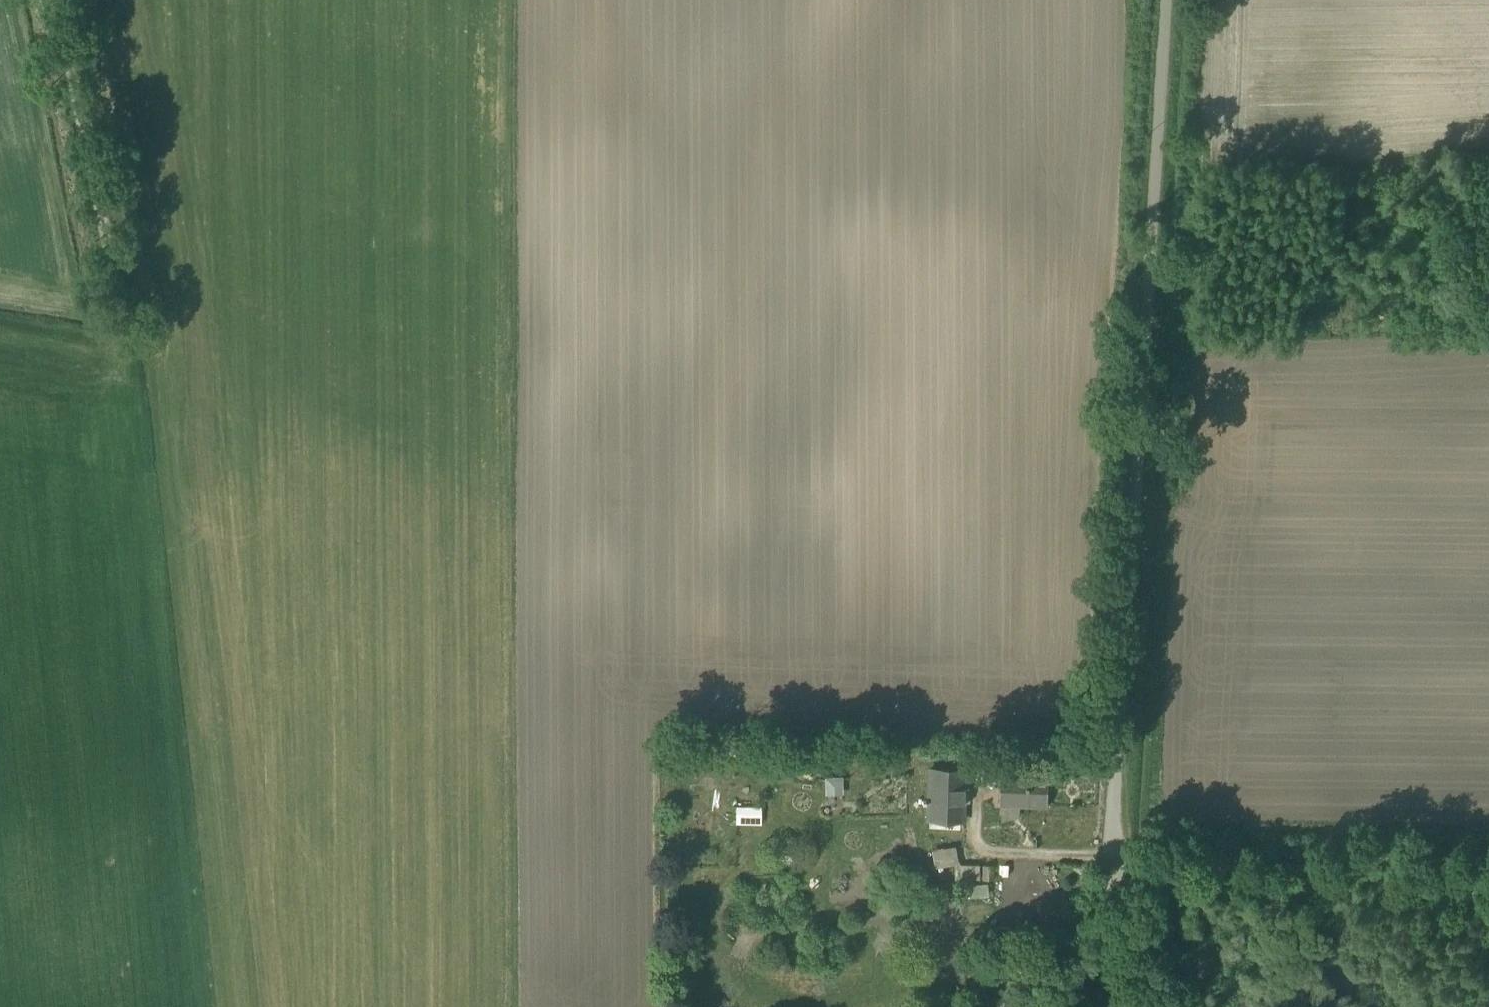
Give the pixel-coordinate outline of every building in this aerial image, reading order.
[(966,770),(930,769),(928,817),(964,818),(966,770)] [(1045,773),(1003,772),(1002,802),(1044,804),(1045,773)] [(757,804),(727,807),(729,830),(759,827),(757,804)]
